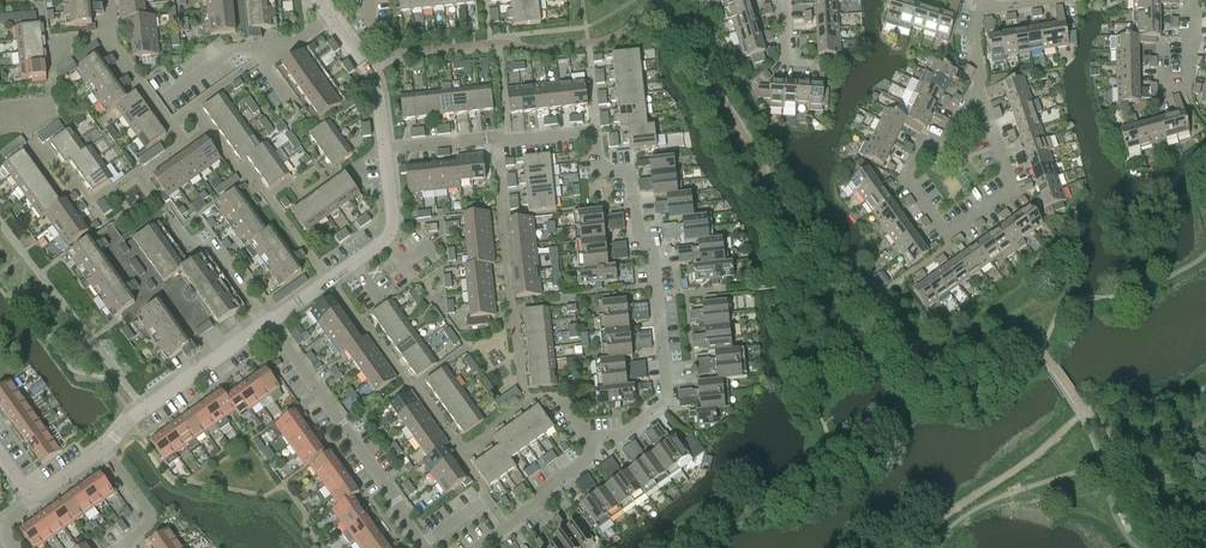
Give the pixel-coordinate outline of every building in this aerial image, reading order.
[(90,0),(72,0),(64,1),(67,27),(87,25),(88,31),(96,30),(96,24),(92,24),(90,0)] [(232,0),(207,0),(208,10),(211,36),(236,33),(232,0)] [(251,32),(267,30),(277,29),(274,0),(248,0),(251,32)] [(400,8),(400,13),(401,13),(412,12),(410,0),(399,0),(400,8)] [(412,12),(422,11),(421,0),(410,0),(412,12)] [(422,11),(433,9),(432,0),(421,0),(422,11)] [(433,9),(444,8),(443,0),(432,0),(433,9)] [(444,8),(454,7),(454,0),(443,0),(444,8)] [(750,2),(749,0),(721,0),(724,9),(750,2)] [(898,28),(905,2),(899,0),(892,0),(885,24),(898,28)] [(943,13),(936,34),(949,38),(961,0),(953,0),(948,15),(943,13)] [(1133,11),(1160,11),(1159,5),(1177,5),(1177,0),(1132,0),(1133,11)] [(540,12),(538,1),(511,4),(512,10),(506,11),(506,15),(540,12)] [(732,20),(754,14),(750,2),(724,9),(727,22),(732,20)] [(816,17),(838,15),(837,2),(815,4),(816,17)] [(918,6),(905,2),(898,28),(910,31),(911,27),(918,6)] [(147,17),(147,16),(145,4),(120,7),(121,20),(130,19),(147,17)] [(930,10),(918,6),(911,27),(924,31),(930,10)] [(1058,25),(1052,26),(1056,48),(1069,46),(1062,6),(1055,7),(1058,25)] [(467,24),(466,9),(459,10),(460,24),(467,24)] [(943,13),(930,10),(924,31),(936,34),(943,13)] [(1160,24),(1160,11),(1133,11),(1133,24),(1160,24)] [(541,23),(540,12),(506,15),(507,19),(513,19),(514,26),(541,23)] [(754,14),(732,20),(736,33),(757,27),(754,14)] [(839,28),(838,15),(816,17),(817,30),(839,28)] [(131,32),(156,29),(155,16),(147,16),(147,17),(130,19),(131,32)] [(1005,61),(1004,56),(1001,34),(995,35),(992,18),(984,19),(992,63),(1005,61)] [(17,40),(42,37),(41,24),(16,27),(17,40)] [(1133,24),(1133,36),(1138,36),(1138,37),(1156,37),(1160,37),(1160,24),(1133,24)] [(1043,50),(1056,48),(1052,26),(1039,28),(1043,50)] [(736,33),(740,45),(761,39),(757,27),(736,33)] [(807,43),(818,43),(840,41),(839,28),(817,30),(818,38),(799,39),(800,44),(807,43)] [(1030,52),(1043,50),(1039,28),(1026,30),(1030,52)] [(133,44),(158,42),(156,29),(131,32),(133,44)] [(1017,54),(1030,52),(1026,30),(1014,32),(1017,54)] [(1014,32),(1001,34),(1004,56),(1017,54),(1014,32)] [(1138,36),(1133,36),(1110,37),(1110,50),(1116,50),(1138,50),(1138,44),(1156,44),(1156,37),(1138,37),(1138,36)] [(44,50),(42,37),(17,40),(19,53),(44,50)] [(761,39),(740,45),(744,58),(752,56),(755,64),(766,60),(764,52),(765,52),(761,39)] [(329,50),(336,45),(332,40),(325,45),(329,50)] [(841,62),(840,41),(818,43),(819,56),(830,55),(836,62),(841,62)] [(96,42),(91,46),(95,51),(100,47),(96,42)] [(158,42),(133,44),(134,58),(159,55),(158,42)] [(340,50),(336,45),(329,50),(333,55),(340,50)] [(89,55),(95,51),(91,46),(86,49),(89,55)] [(86,49),(80,53),(84,58),(89,55),(86,49)] [(20,66),(45,63),(44,50),(19,53),(20,66)] [(1116,50),(1116,63),(1138,63),(1138,50),(1116,50)] [(613,58),(613,65),(641,62),(639,51),(612,54),(606,55),(607,59),(613,58)] [(290,77),(311,62),(303,52),(283,66),(287,72),(290,77)] [(80,53),(75,57),(79,62),(84,58),(80,53)] [(91,92),(112,77),(96,55),(75,70),(91,92)] [(114,55),(102,62),(105,68),(118,61),(114,55)] [(72,59),(67,63),(72,70),(77,66),(72,59)] [(935,60),(929,72),(949,82),(952,77),(968,85),(971,78),(963,74),(935,60)] [(344,71),(351,66),(347,61),(340,66),(344,71)] [(319,73),(311,62),(290,77),(298,88),(319,73)] [(608,72),(609,76),(642,73),(641,62),(613,65),(614,71),(608,72)] [(45,63),(20,66),(22,79),(47,76),(45,63)] [(67,63),(61,67),(66,74),(72,70),(67,63)] [(1116,63),(1117,76),(1139,76),(1138,63),(1116,63)] [(281,76),(287,72),(283,66),(277,70),(281,76)] [(355,71),(351,66),(344,71),(348,76),(355,71)] [(967,66),(963,74),(971,78),(975,70),(967,66)] [(56,71),(61,78),(66,74),(61,67),(56,71)] [(925,70),(919,82),(943,94),(949,82),(929,72),(925,70)] [(766,82),(771,79),(766,71),(761,74),(766,82)] [(298,88),(306,98),(326,83),(319,73),(298,88)] [(573,73),(574,81),(577,81),(577,78),(585,77),(585,73),(573,73)] [(615,80),(616,86),(643,83),(642,73),(609,76),(609,80),(615,80)] [(1117,76),(1117,89),(1139,89),(1139,76),(1117,76)] [(106,114),(116,107),(127,98),(112,77),(91,92),(106,114)] [(785,82),(783,109),(796,110),(796,105),(798,77),(795,77),(795,83),(785,82)] [(796,105),(809,106),(811,84),(800,83),(801,77),(798,77),(796,105)] [(1007,97),(1028,90),(1023,77),(986,89),(988,97),(1005,91),(1007,97)] [(243,85),(239,80),(232,85),(236,90),(243,85)] [(585,81),(572,82),(575,107),(588,105),(585,81)] [(769,108),(783,109),(785,82),(771,81),(771,87),(759,86),(758,98),(770,98),(769,108)] [(572,82),(559,83),(562,108),(575,107),(572,82)] [(919,82),(914,94),(938,105),(943,94),(919,82)] [(334,94),(326,83),(306,98),(313,109),(334,94)] [(559,83),(546,85),(549,110),(562,108),(559,83)] [(611,93),(611,98),(644,94),(643,83),(616,86),(616,93),(611,93)] [(811,84),(809,106),(809,111),(822,112),(824,85),(811,84)] [(536,111),(549,110),(546,85),(533,86),(536,111)] [(491,86),(478,87),(481,112),(494,111),(491,86)] [(523,113),(536,111),(533,86),(521,88),(523,113)] [(465,89),(468,114),(481,112),(478,87),(465,89)] [(523,113),(521,88),(507,89),(510,114),(523,113)] [(1157,96),(1156,88),(1150,89),(1139,89),(1139,97),(1142,96),(1142,99),(1151,99),(1151,96),(1157,96)] [(465,89),(452,90),(455,115),(468,114),(465,89)] [(1139,97),(1139,89),(1117,89),(1117,103),(1139,102),(1139,97)] [(452,90),(439,92),(442,117),(455,115),(452,90)] [(1007,97),(1011,109),(1032,102),(1028,90),(1007,97)] [(136,92),(127,98),(116,107),(123,117),(143,103),(136,92)] [(429,118),(442,117),(439,92),(426,93),(429,118)] [(416,119),(429,118),(426,93),(414,94),(416,119)] [(873,95),(871,100),(875,102),(879,95),(875,93),(874,93),(873,95)] [(203,108),(211,119),(231,105),(223,94),(203,108)] [(334,94),(313,109),(321,120),(342,105),(334,94)] [(403,121),(416,119),(414,94),(400,96),(402,116),(403,121)] [(645,105),(644,94),(611,98),(612,102),(617,101),(618,108),(645,105)] [(938,105),(914,94),(908,105),(932,117),(942,122),(944,118),(934,113),(938,105)] [(1176,115),(1171,116),(1177,137),(1190,134),(1179,95),(1171,97),(1176,115)] [(244,101),(249,108),(254,104),(249,97),(244,101)] [(347,104),(351,109),(357,105),(354,99),(347,104)] [(1011,109),(1015,121),(1036,114),(1032,102),(1011,109)] [(151,113),(143,103),(123,117),(131,128),(151,113)] [(259,111),(254,104),(249,108),(254,115),(259,111)] [(345,113),(351,109),(347,104),(341,108),(345,113)] [(211,119),(218,130),(239,115),(231,105),(211,119)] [(613,115),(613,119),(646,116),(645,105),(618,108),(619,114),(613,115)] [(908,105),(902,116),(907,118),(906,119),(922,127),(926,129),(932,117),(908,105)] [(887,108),(881,121),(900,130),(903,125),(919,133),(922,127),(906,119),(907,118),(902,116),(887,108)] [(138,138),(159,124),(151,113),(131,128),(138,138)] [(1040,126),(1036,114),(1015,121),(1019,134),(1040,126)] [(218,130),(226,140),(246,126),(239,115),(218,130)] [(621,129),(628,129),(628,128),(648,126),(646,116),(613,119),(614,123),(620,123),(621,129)] [(1165,141),(1177,137),(1171,116),(1158,120),(1165,141)] [(259,122),(264,129),(269,125),(264,118),(259,122)] [(1152,145),(1165,141),(1158,120),(1146,123),(1152,145)] [(317,146),(338,132),(330,121),(309,135),(317,146)] [(881,121),(875,132),(895,142),(900,130),(881,121)] [(54,125),(59,132),(64,129),(59,122),(54,125)] [(283,122),(275,128),(279,133),(287,128),(283,122)] [(1140,148),(1152,145),(1146,123),(1134,127),(1140,148)] [(166,134),(159,124),(138,138),(146,149),(166,134)] [(54,125),(49,129),(53,136),(59,132),(54,125)] [(274,132),(269,125),(264,129),(269,136),(274,132)] [(655,125),(648,126),(628,128),(628,129),(628,135),(622,135),(623,140),(656,136),(655,125)] [(226,140),(233,151),(254,136),(246,126),(226,140)] [(1019,134),(1024,146),(1045,139),(1040,126),(1019,134)] [(1127,152),(1140,148),(1134,127),(1121,131),(1127,152)] [(58,154),(79,139),(71,128),(50,143),(58,154)] [(49,129),(43,133),(48,140),(53,136),(49,129)] [(285,135),(290,142),(295,138),(290,131),(285,135)] [(345,142),(338,132),(317,146),(325,157),(345,142)] [(875,132),(869,144),(889,154),(895,142),(875,132)] [(43,144),(48,140),(43,133),(38,137),(43,144)] [(241,162),(247,157),(261,147),(261,146),(254,136),(233,151),(241,162)] [(656,136),(623,140),(623,144),(629,143),(630,150),(657,147),(656,136)] [(16,140),(21,147),(27,144),(21,137),(16,140)] [(1045,139),(1024,146),(1028,158),(1049,151),(1053,150),(1049,137),(1045,139)] [(196,146),(210,166),(221,158),(206,138),(196,146)] [(300,145),(295,138),(290,142),(295,149),(300,145)] [(66,165),(70,161),(86,150),(86,149),(79,139),(58,154),(66,165)] [(16,140),(11,144),(16,151),(21,147),(16,140)] [(267,142),(261,146),(261,147),(247,157),(254,168),(275,153),(267,142)] [(345,142),(325,157),(332,168),(353,153),(345,142)] [(889,154),(869,144),(865,142),(859,154),(883,166),(889,154)] [(11,144),(5,148),(10,155),(16,151),(11,144)] [(155,147),(160,154),(165,151),(160,144),(155,147)] [(70,161),(78,171),(98,157),(90,146),(86,149),(86,150),(70,161)] [(210,166),(196,146),(185,153),(200,174),(210,166)] [(155,147),(149,151),(154,158),(160,154),(155,147)] [(10,155),(5,148),(0,152),(5,159),(10,155)] [(11,176),(31,161),(23,150),(3,165),(11,176)] [(149,151),(144,155),(149,162),(154,158),(149,151)] [(1028,158),(1032,171),(1053,163),(1049,151),(1028,158)] [(200,174),(185,153),(175,161),(189,181),(200,174)] [(282,164),(275,153),(254,168),(262,178),(282,164)] [(483,154),(470,156),(473,180),(486,179),(483,154)] [(144,166),(149,162),(144,155),(139,159),(144,166)] [(524,169),(551,166),(550,155),(523,158),(517,159),(517,163),(523,163),(524,169)] [(305,166),(312,161),(308,156),(301,161),(305,166)] [(473,180),(470,156),(457,157),(457,163),(458,163),(460,182),(473,180)] [(106,167),(98,157),(78,171),(85,182),(106,167)] [(651,166),(651,173),(675,170),(674,158),(661,159),(655,160),(650,160),(637,162),(638,168),(651,166)] [(853,195),(857,192),(875,179),(861,160),(856,164),(862,172),(846,184),(853,195)] [(31,161),(11,176),(18,186),(39,172),(31,161)] [(189,181),(175,161),(164,169),(179,189),(189,181)] [(457,163),(445,164),(447,189),(461,188),(460,182),(458,163),(457,163)] [(1053,163),(1032,171),(1036,183),(1057,176),(1053,163)] [(282,164),(262,178),(270,189),(290,174),(282,164)] [(445,164),(432,166),(435,191),(447,189),(445,164)] [(422,192),(435,191),(432,166),(419,167),(422,192)] [(519,176),(519,180),(552,177),(551,166),(524,169),(525,176),(519,176)] [(114,178),(106,167),(85,182),(93,193),(114,178)] [(419,167),(406,168),(406,174),(409,193),(422,192),(419,167)] [(153,176),(165,192),(168,197),(168,196),(179,189),(164,169),(153,176)] [(639,180),(640,186),(676,182),(675,170),(651,173),(652,179),(639,180)] [(26,197),(46,182),(39,172),(18,186),(26,197)] [(345,173),(334,181),(349,201),(360,194),(345,173)] [(236,175),(231,179),(235,184),(240,180),(236,175)] [(1036,183),(1040,195),(1061,188),(1057,176),(1036,183)] [(554,188),(552,177),(519,180),(520,185),(526,184),(526,190),(554,188)] [(235,184),(231,179),(226,182),(229,188),(235,184)] [(857,192),(865,202),(883,190),(875,179),(857,192)] [(884,183),(887,187),(892,183),(890,179),(884,183)] [(339,209),(349,201),(334,181),(324,188),(339,209)] [(34,207),(54,193),(46,182),(26,197),(34,207)] [(226,182),(220,186),(224,191),(229,188),(226,182)] [(654,197),(667,196),(678,194),(676,182),(640,186),(640,192),(653,191),(654,197)] [(895,187),(892,183),(887,187),(890,191),(895,187)] [(219,195),(224,191),(220,186),(215,190),(219,195)] [(328,216),(339,209),(324,188),(313,196),(328,216)] [(555,198),(554,188),(526,190),(527,197),(521,198),(522,202),(555,198)] [(1061,188),(1040,195),(1048,218),(1055,215),(1054,212),(1065,209),(1063,202),(1066,201),(1061,188)] [(245,248),(250,244),(266,232),(235,190),(215,204),(245,248)] [(865,202),(873,213),(890,200),(883,190),(865,202)] [(134,208),(146,197),(141,191),(129,202),(134,208)] [(168,197),(165,192),(160,196),(165,203),(170,199),(168,196),(168,197)] [(199,195),(203,201),(208,197),(205,192),(199,195)] [(61,203),(54,193),(34,207),(41,218),(46,215),(61,203)] [(74,202),(79,198),(75,193),(70,197),(74,202)] [(655,203),(655,209),(692,205),(691,193),(678,194),(667,196),(668,202),(655,203)] [(318,224),(328,216),(313,196),(303,203),(318,224)] [(904,200),(907,204),(913,200),(910,196),(904,200)] [(1024,197),(1020,200),(1024,205),(1028,203),(1024,197)] [(286,198),(281,202),(286,209),(291,205),(286,198)] [(555,198),(522,202),(522,206),(528,205),(529,212),(556,209),(555,198)] [(100,209),(108,204),(104,199),(97,204),(100,209)] [(201,199),(197,202),(201,208),(206,205),(201,199)] [(53,225),(74,211),(66,200),(61,203),(46,215),(53,225)] [(873,213),(880,223),(898,211),(890,200),(873,213)] [(916,204),(913,200),(907,204),(910,208),(916,204)] [(307,232),(318,224),(303,203),(292,211),(307,232)] [(82,213),(87,209),(83,204),(78,208),(82,213)] [(112,210),(108,204),(100,209),(105,215),(112,210)] [(693,217),(692,205),(655,209),(656,215),(669,213),(670,220),(683,219),(683,218),(693,217)] [(1031,206),(1020,214),(1033,232),(1044,224),(1031,206)] [(182,216),(187,212),(183,207),(178,211),(182,216)] [(573,212),(575,227),(624,222),(623,214),(610,215),(608,217),(603,217),(602,209),(573,212)] [(1003,212),(1007,218),(1011,215),(1007,209),(1003,212)] [(61,236),(81,221),(74,211),(53,225),(61,236)] [(880,223),(888,234),(906,221),(898,211),(880,223)] [(464,214),(465,228),(490,225),(489,212),(464,214)] [(1007,218),(1003,212),(999,215),(1003,221),(1007,218)] [(1022,240),(1033,232),(1020,214),(1009,222),(1022,240)] [(707,215),(693,217),(683,218),(683,219),(683,225),(677,225),(676,224),(662,225),(663,233),(708,228),(707,215)] [(362,219),(366,225),(371,221),(367,216),(362,219)] [(508,220),(509,233),(534,231),(533,217),(508,220)] [(919,221),(922,225),(928,221),(925,217),(919,221)] [(360,229),(366,225),(362,219),(357,223),(360,229)] [(978,222),(982,228),(986,225),(982,219),(978,222)] [(81,221),(61,236),(69,247),(89,232),(81,221)] [(888,234),(895,244),(913,232),(906,221),(888,234)] [(931,225),(928,221),(922,225),(925,229),(931,225)] [(245,307),(229,285),(206,253),(190,265),(159,222),(127,246),(112,225),(63,259),(109,323),(126,311),(164,365),(219,325),(245,307)] [(91,226),(95,231),(100,227),(96,222),(91,226)] [(575,227),(576,241),(605,238),(604,231),(610,230),(612,231),(625,230),(624,222),(575,227)] [(982,228),(978,222),(974,225),(978,231),(982,228)] [(1009,222),(999,229),(1015,252),(1026,245),(1022,240),(1009,222)] [(424,226),(425,233),(438,231),(437,224),(424,226)] [(490,225),(465,228),(467,240),(492,238),(490,225)] [(709,240),(708,228),(663,233),(663,240),(677,239),(679,237),(685,237),(685,243),(699,242),(698,241),(709,240)] [(271,229),(266,232),(250,244),(281,287),(302,272),(271,229)] [(1004,260),(1015,252),(999,229),(988,237),(1001,255),(1004,260)] [(341,234),(345,240),(350,236),(346,231),(341,234)] [(509,233),(511,246),(536,243),(534,231),(509,233)] [(895,244),(903,255),(921,242),(913,232),(895,244)] [(345,240),(341,234),(335,238),(339,244),(345,240)] [(956,238),(960,243),(965,240),(960,235),(956,238)] [(732,237),(709,240),(698,241),(699,242),(699,247),(693,248),(691,247),(678,248),(678,256),(728,250),(733,250),(732,237)] [(977,245),(990,263),(1001,255),(988,237),(977,245)] [(44,238),(38,242),(42,249),(48,245),(44,238)] [(467,240),(468,253),(493,251),(492,238),(467,240)] [(576,241),(578,256),(627,250),(626,242),(613,244),(612,245),(606,246),(605,238),(576,241)] [(960,243),(956,238),(952,241),(956,246),(960,243)] [(929,253),(921,242),(903,255),(911,266),(929,253)] [(930,246),(932,250),(938,246),(935,242),(930,246)] [(511,246),(512,259),(537,256),(536,243),(511,246)] [(980,270),(990,263),(977,245),(967,252),(980,270)] [(579,270),(596,268),(608,267),(608,266),(608,259),(613,259),(615,260),(628,259),(627,250),(578,256),(579,270)] [(700,259),(701,265),(701,266),(713,264),(725,263),(730,262),(728,250),(678,256),(679,263),(693,262),(694,260),(700,259)] [(468,253),(469,266),(490,264),(494,264),(493,251),(468,253)] [(956,260),(969,278),(980,270),(967,252),(956,260)] [(943,255),(939,258),(943,264),(947,261),(943,255)] [(538,269),(537,256),(512,259),(513,272),(538,269)] [(943,264),(939,258),(935,261),(939,267),(943,264)] [(959,285),(969,278),(956,260),(946,267),(959,285)] [(732,262),(730,262),(725,263),(713,264),(715,279),(711,279),(712,286),(719,285),(718,279),(734,277),(732,262)] [(491,277),(490,264),(469,266),(465,266),(467,280),(491,277)] [(696,281),(711,279),(715,279),(713,264),(701,266),(701,265),(687,267),(687,273),(695,272),(696,281)] [(615,266),(608,266),(608,267),(596,268),(598,283),(601,283),(617,281),(616,272),(623,271),(623,265),(615,266)] [(935,275),(948,293),(959,285),(946,267),(935,275)] [(602,289),(601,283),(598,283),(596,268),(579,270),(577,270),(579,285),(595,283),(595,289),(602,289)] [(540,282),(538,269),(513,272),(515,285),(540,282)] [(922,270),(918,273),(922,279),(926,276),(922,270)] [(922,279),(918,273),(914,276),(918,282),(922,279)] [(952,298),(948,293),(935,275),(925,283),(938,300),(941,305),(952,298)] [(304,276),(299,280),(303,285),(308,281),(304,276)] [(493,290),(491,277),(467,280),(468,292),(493,290)] [(299,280),(293,284),(297,289),(303,285),(299,280)] [(540,282),(515,285),(516,298),(541,295),(540,282)] [(938,300),(925,283),(914,290),(927,308),(938,300)] [(293,284),(288,287),(292,293),(297,289),(293,284)] [(292,293),(288,287),(283,291),(287,296),(292,293)] [(409,294),(414,301),(419,297),(414,290),(409,294)] [(469,305),(494,303),(493,290),(468,292),(469,305)] [(283,291),(278,295),(281,300),(287,296),(283,291)] [(278,295),(272,299),(276,304),(281,300),(278,295)] [(311,312),(319,323),(339,308),(331,297),(311,312)] [(424,304),(419,297),(414,301),(419,308),(424,304)] [(597,302),(599,317),(648,312),(647,304),(634,305),(634,304),(627,305),(626,299),(610,301),(601,302),(597,302)] [(371,314),(379,325),(399,311),(392,300),(371,314)] [(717,302),(706,303),(703,303),(703,310),(690,312),(691,317),(728,313),(727,301),(717,302)] [(496,316),(494,303),(469,305),(471,318),(466,318),(467,327),(490,324),(490,316),(496,316)] [(429,311),(434,318),(439,314),(434,307),(429,311)] [(319,323),(326,333),(347,319),(339,308),(319,323)] [(524,311),(525,324),(550,321),(549,308),(524,311)] [(399,311),(379,325),(387,336),(407,321),(399,311)] [(599,317),(600,331),(629,328),(629,321),(634,320),(636,322),(649,320),(648,312),(599,317)] [(729,326),(728,313),(691,317),(692,323),(705,322),(705,328),(729,326)] [(444,321),(439,314),(434,318),(439,325),(444,321)] [(354,329),(347,319),(326,333),(334,344),(354,329)] [(387,336),(394,346),(415,332),(407,321),(387,336)] [(525,324),(526,337),(551,334),(550,321),(525,324)] [(731,338),(729,326),(705,328),(706,334),(693,336),(694,342),(731,338)] [(444,332),(449,339),(454,335),(449,328),(444,332)] [(630,336),(629,328),(600,331),(602,346),(651,341),(650,332),(637,334),(636,335),(630,336)] [(362,340),(354,329),(334,344),(341,355),(346,351),(362,340)] [(290,335),(294,340),(300,336),(296,331),(290,335)] [(402,357),(422,342),(415,332),(394,346),(402,357)] [(305,333),(300,336),(303,342),(309,338),(305,333)] [(553,347),(551,334),(526,337),(528,349),(553,347)] [(459,342),(454,335),(449,339),(454,346),(459,342)] [(303,342),(300,336),(294,340),(298,346),(303,342)] [(366,336),(362,340),(346,351),(354,362),(374,347),(366,336)] [(732,350),(731,338),(694,342),(694,348),(707,346),(708,353),(715,352),(732,350)] [(652,349),(651,341),(602,346),(603,360),(604,360),(624,358),(632,357),(632,349),(637,349),(639,350),(652,349)] [(430,353),(422,342),(402,357),(409,367),(430,353)] [(382,357),(374,347),(354,362),(361,372),(382,357)] [(554,360),(553,347),(528,349),(529,362),(554,360)] [(744,348),(732,350),(715,352),(716,359),(711,360),(709,359),(696,360),(696,368),(746,363),(744,348)] [(305,356),(309,361),(315,357),(311,352),(305,356)] [(437,364),(430,353),(409,367),(417,378),(437,364)] [(464,360),(469,367),(474,363),(469,356),(464,360)] [(318,363),(315,357),(309,361),(313,367),(318,363)] [(389,368),(382,357),(361,372),(369,383),(389,368)] [(625,365),(624,358),(604,360),(603,360),(595,361),(597,375),(646,370),(645,362),(632,363),(630,365),(625,365)] [(279,360),(271,365),(274,370),(282,365),(279,360)] [(531,375),(556,373),(554,360),(529,362),(531,375)] [(479,370),(474,363),(469,367),(474,374),(479,370)] [(747,378),(746,363),(696,368),(697,376),(710,375),(712,373),(717,373),(718,380),(727,379),(727,380),(747,378)] [(330,370),(334,376),(339,372),(336,366),(330,370)] [(426,382),(433,392),(454,378),(446,367),(426,382)] [(369,383),(376,393),(381,390),(397,379),(389,368),(369,383)] [(258,371),(254,374),(270,396),(280,388),(266,369),(260,373),(258,371)] [(647,378),(646,370),(597,375),(598,389),(598,390),(615,388),(627,386),(626,380),(647,378)] [(343,377),(339,372),(334,376),(338,381),(343,377)] [(557,386),(556,373),(531,375),(532,389),(557,386)] [(252,379),(246,383),(260,403),(270,396),(254,374),(250,377),(252,379)] [(479,381),(484,388),(489,384),(484,377),(479,381)] [(433,392),(441,403),(461,388),(454,378),(433,392)] [(679,399),(728,394),(727,380),(727,379),(718,380),(698,382),(699,390),(693,391),(691,389),(678,391),(679,399)] [(19,390),(12,380),(0,388),(0,404),(19,390)] [(40,390),(46,386),(42,381),(36,385),(40,390)] [(238,385),(234,388),(250,410),(260,403),(246,383),(240,387),(238,385)] [(494,391),(489,384),(484,388),(489,395),(494,391)] [(627,386),(615,388),(617,402),(620,402),(636,400),(635,391),(642,391),(641,385),(634,385),(627,386)] [(345,391),(349,397),(354,393),(351,387),(345,391)] [(516,387),(494,402),(499,410),(521,394),(516,387)] [(232,393),(227,397),(226,397),(236,411),(235,411),(240,418),(250,410),(234,388),(230,391),(232,393)] [(469,399),(461,388),(441,403),(448,414),(469,399)] [(621,408),(620,402),(617,402),(615,388),(598,390),(598,389),(596,390),(598,405),(613,403),(614,409),(621,408)] [(4,416),(26,400),(19,390),(0,404),(0,406),(4,410),(1,412),(4,416)] [(384,395),(381,390),(376,393),(373,395),(377,400),(384,395)] [(214,393),(210,396),(226,418),(235,411),(236,411),(226,397),(227,397),(222,391),(215,395),(214,393)] [(390,406),(398,417),(418,402),(411,391),(390,406)] [(358,398),(354,393),(349,397),(353,402),(358,398)] [(730,408),(728,394),(679,399),(680,407),(693,406),(695,404),(700,403),(701,411),(715,410),(730,408)] [(207,401),(201,405),(216,425),(226,418),(210,396),(206,399),(207,401)] [(476,409),(469,399),(448,414),(456,424),(476,409)] [(26,400),(4,416),(7,420),(9,418),(13,424),(33,410),(26,400)] [(535,409),(529,412),(545,435),(554,428),(539,406),(538,406),(535,401),(531,404),(535,409)] [(398,417),(405,427),(426,413),(418,402),(398,417)] [(194,408),(190,410),(205,432),(216,425),(201,405),(195,410),(194,408)] [(476,409),(456,424),(464,435),(484,420),(476,409)] [(16,432),(18,436),(40,420),(33,410),(13,424),(18,430),(16,432)] [(187,415),(181,420),(196,439),(205,432),(190,410),(186,413),(187,415)] [(701,411),(696,411),(689,412),(690,418),(697,417),(698,426),(717,424),(715,410),(701,411)] [(275,425),(283,435),(305,420),(302,416),(300,417),(295,411),(275,425)] [(521,411),(517,414),(537,441),(545,435),(529,412),(524,416),(521,411)] [(433,423),(426,413),(405,427),(413,438),(433,423)] [(528,447),(537,441),(517,414),(514,416),(517,421),(512,425),(528,447)] [(23,438),(28,444),(48,430),(40,420),(18,436),(21,440),(23,438)] [(174,422),(170,425),(186,447),(196,439),(181,420),(175,424),(174,422)] [(283,435),(290,445),(310,431),(305,425),(308,424),(305,420),(283,435)] [(378,431),(383,427),(380,421),(374,425),(378,431)] [(441,434),(433,423),(413,438),(421,448),(441,434)] [(519,454),(528,447),(512,425),(506,429),(503,424),(500,426),(519,454)] [(658,424),(652,429),(680,469),(692,461),(692,460),(680,443),(675,437),(669,442),(666,437),(666,435),(658,424)] [(167,430),(161,434),(176,454),(186,447),(170,425),(166,428),(167,430)] [(510,460),(511,460),(519,454),(500,426),(496,429),(500,434),(494,438),(500,446),(510,460)] [(387,432),(383,427),(378,431),(382,436),(387,432)] [(669,478),(680,469),(652,429),(645,434),(652,445),(655,445),(658,450),(652,454),(669,478)] [(30,452),(33,456),(55,440),(48,430),(28,444),(32,450),(30,452)] [(290,445),(297,455),(319,440),(316,436),(314,437),(310,431),(290,445)] [(165,461),(176,454),(161,434),(155,438),(154,436),(149,439),(165,461)] [(421,448),(428,459),(444,448),(449,444),(441,434),(421,448)] [(269,459),(275,454),(266,442),(270,439),(267,435),(257,443),(269,459)] [(690,436),(680,443),(692,460),(698,456),(692,448),(698,444),(690,436)] [(221,442),(221,445),(224,449),(230,445),(225,439),(221,442)] [(62,450),(55,440),(33,456),(36,460),(38,458),(42,465),(62,450)] [(322,444),(319,440),(297,455),(304,466),(324,451),(320,445),(322,444)] [(628,446),(657,486),(669,478),(652,454),(646,458),(642,454),(643,452),(635,441),(628,446)] [(393,452),(398,448),(395,442),(389,446),(393,452)] [(565,442),(559,446),(564,453),(570,449),(565,442)] [(491,445),(488,447),(507,474),(516,468),(511,460),(510,460),(500,446),(495,450),(491,445)] [(645,494),(657,486),(628,446),(621,451),(629,461),(631,462),(635,466),(628,471),(645,494)] [(483,458),(499,481),(507,474),(488,447),(484,450),(488,454),(483,458)] [(402,453),(398,448),(393,452),(397,457),(402,453)] [(423,462),(431,473),(451,458),(444,448),(428,459),(423,462)] [(547,455),(552,462),(557,458),(552,451),(547,455)] [(318,476),(340,461),(337,457),(335,458),(330,452),(310,466),(318,476)] [(546,466),(552,462),(547,455),(541,459),(546,466)] [(489,487),(499,481),(483,458),(477,462),(474,457),(470,460),(474,465),(473,465),(489,487)] [(459,469),(451,458),(431,473),(438,483),(459,469)] [(611,458),(605,463),(634,503),(645,494),(628,471),(622,475),(619,471),(619,468),(611,458)] [(276,461),(271,465),(272,467),(275,471),(280,467),(276,461)] [(318,476),(325,486),(345,472),(341,466),(343,465),(340,461),(318,476)] [(413,468),(410,463),(404,467),(408,472),(413,468)] [(611,483),(605,488),(622,511),(634,503),(605,463),(598,467),(606,478),(608,479),(611,483)] [(529,468),(534,475),(539,471),(535,464),(529,468)] [(529,479),(534,475),(529,468),(524,472),(529,479)] [(466,479),(459,469),(438,483),(446,494),(462,482),(466,479)] [(332,496),(354,481),(351,477),(349,478),(345,472),(325,486),(332,496)] [(93,476),(89,479),(104,501),(115,493),(101,473),(94,478),(93,476)] [(610,520),(622,511),(605,488),(599,492),(595,488),(596,485),(588,475),(581,479),(610,520)] [(469,477),(466,479),(462,482),(466,487),(473,482),(469,477)] [(89,479),(85,482),(86,484),(80,488),(94,508),(104,501),(89,479)] [(598,528),(610,520),(581,479),(575,484),(582,495),(585,495),(588,500),(581,505),(587,513),(588,514),(596,525),(598,528)] [(332,496),(339,506),(353,497),(359,493),(355,486),(357,484),(354,481),(332,496)] [(407,490),(412,486),(408,481),(403,485),(407,490)] [(518,488),(523,495),(528,491),(523,484),(518,488)] [(416,492),(412,486),(407,490),(410,496),(416,492)] [(84,515),(94,508),(80,488),(74,492),(73,490),(69,493),(84,515)] [(517,499),(523,495),(518,488),(512,492),(517,499)] [(75,522),(84,515),(69,493),(65,496),(66,498),(60,502),(75,522)] [(339,506),(332,510),(340,521),(362,505),(359,501),(357,503),(353,497),(339,506)] [(505,497),(500,501),(505,508),(510,504),(505,497)] [(65,529),(75,522),(60,502),(54,506),(53,504),(49,507),(65,529)] [(421,503),(414,508),(418,514),(426,509),(421,503)] [(340,521),(347,531),(367,517),(363,511),(365,509),(362,505),(340,521)] [(55,536),(65,529),(49,507),(45,510),(46,512),(40,516),(55,536)] [(128,507),(122,511),(126,517),(131,513),(128,507)] [(587,513),(583,516),(591,528),(596,525),(588,514),(587,513)] [(45,543),(55,536),(40,516),(35,521),(33,518),(29,521),(45,543)] [(367,517),(347,531),(354,541),(376,525),(373,521),(371,523),(367,517)] [(123,533),(129,530),(121,519),(116,523),(123,533)] [(566,528),(581,547),(593,539),(578,519),(566,528)] [(45,543),(29,521),(25,524),(26,526),(20,531),(32,547),(38,547),(45,543)] [(359,547),(365,547),(381,537),(377,531),(379,529),(376,525),(354,541),(359,547)] [(101,526),(96,530),(99,534),(104,531),(101,526)] [(177,538),(169,528),(150,542),(154,547),(163,547),(177,538)] [(558,542),(563,547),(581,547),(566,528),(554,536),(558,542)] [(365,547),(387,547),(391,545),(388,541),(385,543),(381,537),(365,547)] [(163,547),(184,547),(177,538),(163,547)]
